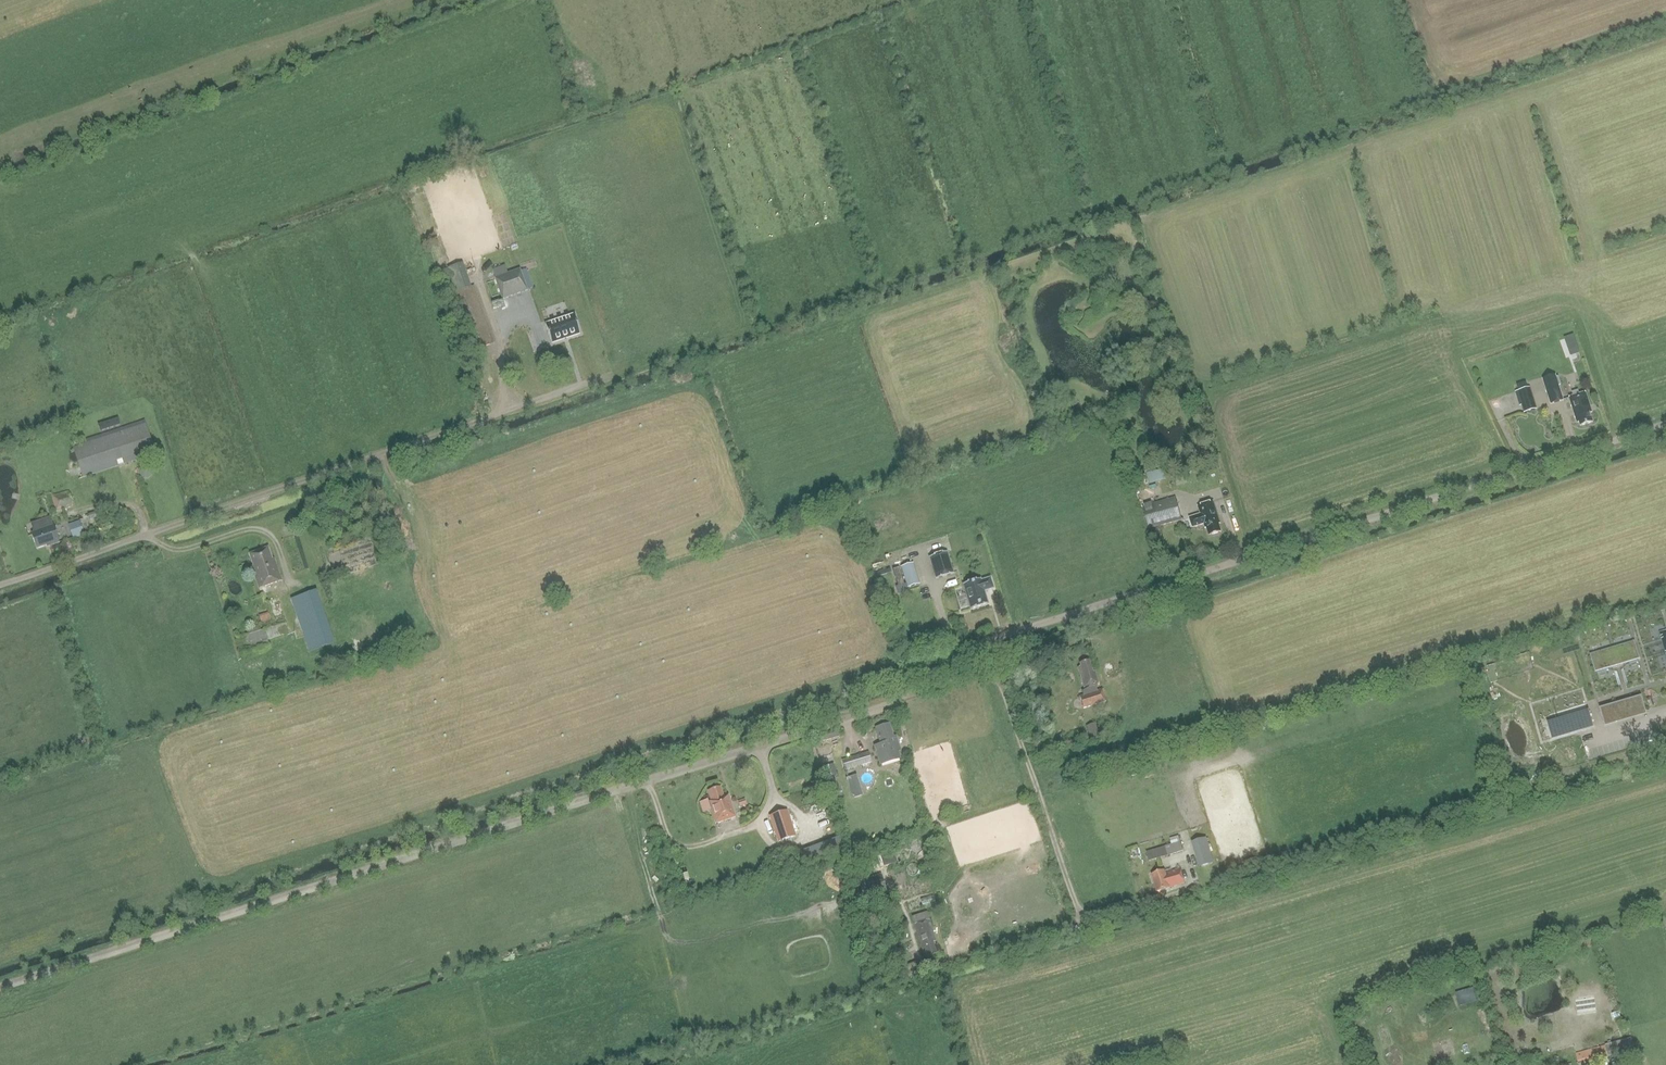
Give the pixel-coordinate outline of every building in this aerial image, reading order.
[(462,260),(447,266),(448,270),(456,293),(471,287),(462,260)] [(448,270),(442,272),(450,295),(471,352),(495,343),(475,286),(471,287),(456,293),(448,270)] [(496,278),(503,299),(527,290),(520,270),(496,278)] [(545,324),(552,343),(581,334),(574,315),(545,324)] [(1577,345),(1569,348),(1571,354),(1579,352),(1577,345)] [(1564,400),(1558,383),(1556,375),(1543,379),(1550,404),(1564,400)] [(1536,409),(1529,388),(1519,392),(1525,412),(1536,409)] [(1581,426),(1593,422),(1590,413),(1593,412),(1586,392),(1570,398),(1578,423),(1580,422),(1581,426)] [(119,420),(99,426),(101,432),(121,426),(119,420)] [(83,477),(156,453),(146,424),(74,448),(83,477)] [(73,506),(69,492),(52,496),(56,511),(73,506)] [(1150,529),(1182,520),(1176,498),(1144,507),(1150,529)] [(1210,535),(1221,532),(1219,524),(1221,524),(1214,502),(1199,507),(1201,514),(1190,518),(1193,527),(1204,524),(1206,528),(1208,528),(1210,535)] [(98,511),(88,514),(90,520),(100,517),(98,511)] [(73,538),(84,535),(80,521),(69,525),(73,538)] [(51,545),(59,542),(54,527),(32,534),(38,549),(51,544),(51,545)] [(260,588),(282,581),(275,559),(273,559),(269,548),(251,554),(255,565),(252,566),(260,588)] [(936,579),(954,573),(947,552),(929,557),(936,579)] [(920,584),(914,563),(901,566),(908,588),(920,584)] [(323,578),(337,575),(335,566),(321,570),(323,578)] [(906,584),(901,566),(894,568),(899,586),(906,584)] [(963,584),(971,609),(988,604),(984,591),(994,588),(991,578),(981,581),(981,579),(963,584)] [(334,645),(317,592),(292,600),(309,653),(334,645)] [(269,613),(259,616),(261,622),(270,619),(269,613)] [(264,629),(242,636),(246,646),(267,640),(264,629)] [(1641,698),(1630,701),(1619,664),(1638,658),(1635,646),(1626,649),(1625,645),(1615,648),(1601,652),(1602,656),(1593,658),(1597,671),(1616,665),(1627,702),(1602,710),(1605,722),(1644,711),(1641,698)] [(1085,708),(1108,701),(1103,688),(1098,690),(1096,684),(1100,683),(1096,671),(1093,672),(1090,660),(1081,663),(1082,667),(1079,668),(1085,688),(1090,686),(1090,687),(1083,691),(1084,695),(1081,696),(1085,708)] [(1498,682),(1496,671),(1488,672),(1491,684),(1498,682)] [(1593,727),(1588,711),(1549,722),(1553,738),(1593,727)] [(1101,738),(1097,723),(1087,726),(1092,741),(1101,738)] [(898,751),(901,751),(897,736),(894,737),(890,724),(876,728),(881,744),(875,746),(880,765),(901,759),(898,751)] [(846,770),(863,765),(864,768),(871,766),(870,762),(872,762),(869,752),(843,760),(846,770)] [(863,796),(857,776),(847,779),(853,799),(863,796)] [(736,817),(729,795),(723,797),(720,788),(709,791),(712,801),(709,802),(716,823),(736,817)] [(795,836),(787,811),(771,817),(779,841),(795,836)] [(1184,851),(1181,841),(1179,836),(1170,839),(1171,844),(1163,846),(1164,847),(1147,852),(1149,861),(1184,851)] [(840,838),(796,854),(801,867),(823,859),(844,851),(840,838)] [(1205,839),(1194,842),(1201,867),(1213,864),(1205,839)] [(898,863),(896,854),(881,858),(884,867),(898,863)] [(1170,887),(1185,883),(1181,868),(1166,873),(1165,870),(1152,874),(1158,892),(1171,888),(1170,887)] [(935,903),(934,896),(921,900),(923,906),(935,903)] [(927,912),(913,917),(924,953),(927,952),(928,956),(936,953),(933,942),(936,940),(927,912)] [(906,963),(901,948),(890,951),(894,966),(906,963)] [(1477,989),(1460,994),(1462,1003),(1479,999),(1477,989)] [(1620,1017),(1618,1011),(1612,1013),(1614,1019),(1620,1017)] [(1634,1050),(1631,1038),(1621,1041),(1606,1045),(1577,1053),(1579,1064),(1598,1064),(1596,1060),(1609,1056),(1609,1057),(1634,1050)] [(1551,1051),(1562,1048),(1560,1042),(1550,1045),(1551,1051)] [(1406,1055),(1407,1064),(1415,1064),(1414,1054),(1406,1055)]
